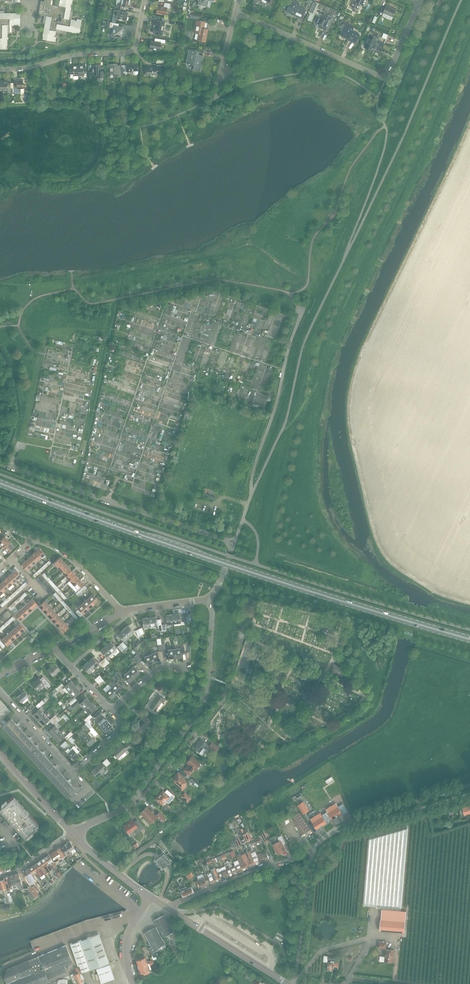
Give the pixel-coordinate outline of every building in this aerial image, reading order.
[(44,1),(41,0),(38,15),(44,16),(43,23),(45,23),(45,26),(44,26),(42,36),(43,36),(42,39),(55,41),(56,37),(54,36),(54,34),(55,34),(56,31),(63,32),(63,30),(67,30),(66,31),(76,32),(79,32),(81,20),(77,19),(77,21),(75,21),(75,20),(71,19),(73,12),(70,12),(71,7),(70,7),(71,1),(72,1),(72,0),(60,0),(59,5),(59,6),(50,4),(51,0),(44,0),(44,1)] [(131,1),(125,0),(116,0),(116,3),(117,4),(116,7),(125,9),(125,6),(130,7),(131,1)] [(297,17),(301,8),(297,6),(299,3),(293,0),(291,0),(288,6),(288,7),(286,11),(293,14),(293,15),(297,17)] [(366,6),(368,0),(352,0),(350,5),(354,7),(352,10),(356,12),(360,3),(366,6)] [(166,7),(169,8),(170,4),(164,3),(163,7),(157,6),(156,13),(165,15),(166,7)] [(392,17),(396,10),(386,5),(384,10),(381,8),(378,14),(382,15),(383,13),(392,17)] [(115,19),(126,21),(127,15),(120,14),(120,11),(114,10),(113,15),(116,15),(115,19)] [(6,48),(6,45),(7,45),(7,35),(6,35),(6,32),(9,32),(10,25),(13,25),(13,24),(15,24),(15,26),(19,26),(19,13),(17,13),(7,13),(4,13),(4,11),(0,11),(0,21),(0,24),(0,48),(6,48)] [(319,27),(327,30),(333,17),(325,13),(323,19),(317,16),(315,22),(318,23),(316,27),(319,28),(319,27)] [(164,22),(168,22),(168,19),(161,17),(161,21),(156,20),(154,28),(153,27),(152,32),(154,32),(153,33),(162,34),(164,22)] [(197,40),(205,42),(207,30),(203,30),(205,22),(196,20),(194,32),(198,33),(197,40)] [(119,27),(119,28),(118,28),(118,24),(110,22),(109,27),(113,28),(112,33),(116,34),(116,35),(121,36),(122,31),(123,32),(123,27),(119,27)] [(348,40),(355,43),(359,34),(352,31),(353,27),(346,24),(343,31),(341,35),(348,39),(348,40)] [(374,48),(381,51),(384,44),(377,41),(379,38),(370,34),(366,42),(368,43),(366,48),(373,51),(374,48)] [(160,42),(164,43),(165,40),(158,38),(158,42),(151,40),(149,48),(159,50),(160,42)] [(194,71),(199,72),(203,52),(189,49),(186,63),(195,65),(194,71)] [(137,74),(138,73),(138,71),(138,63),(126,63),(126,64),(121,65),(122,74),(126,74),(126,71),(133,71),(133,73),(135,74),(137,74)] [(103,71),(100,71),(100,64),(92,64),(92,74),(97,74),(97,77),(97,78),(98,79),(99,80),(100,81),(101,81),(102,80),(103,80),(103,79),(104,78),(104,77),(103,71)] [(120,70),(117,70),(117,64),(107,64),(107,68),(110,68),(110,74),(114,74),(114,77),(120,76),(120,70)] [(78,78),(78,75),(78,65),(72,65),(73,71),(70,71),(70,78),(73,78),(74,79),(77,79),(78,78)] [(78,65),(78,75),(83,75),(83,77),(87,77),(86,71),(84,71),(83,65),(78,65)] [(158,67),(156,67),(156,66),(145,67),(145,75),(157,74),(157,73),(158,73),(159,73),(160,72),(161,71),(161,70),(160,68),(159,68),(158,67)] [(13,83),(13,91),(19,91),(19,88),(23,88),(22,79),(16,79),(16,82),(13,83)] [(1,80),(2,90),(3,90),(3,91),(4,91),(6,91),(7,90),(7,92),(10,92),(10,86),(7,86),(7,80),(1,80)] [(9,541),(5,536),(0,540),(0,544),(3,547),(9,541)] [(9,541),(3,547),(7,552),(14,546),(9,541)] [(34,552),(40,558),(44,554),(39,548),(34,552)] [(36,562),(40,558),(34,552),(30,556),(36,562)] [(31,566),(36,562),(30,556),(26,560),(31,566)] [(57,567),(63,562),(59,557),(53,563),(57,567)] [(27,570),(31,566),(26,560),(21,564),(27,570)] [(61,571),(67,566),(63,562),(57,567),(61,571)] [(65,576),(71,570),(67,566),(61,571),(65,576)] [(11,573),(16,579),(21,575),(15,569),(11,573)] [(69,580),(75,575),(71,570),(65,576),(69,580)] [(12,583),(16,579),(11,573),(6,577),(12,583)] [(73,585),(79,579),(75,575),(69,580),(73,585)] [(7,587),(12,583),(6,577),(2,581),(7,587)] [(79,579),(73,585),(77,589),(83,584),(79,579)] [(87,598),(93,605),(98,600),(92,594),(87,598)] [(27,602),(33,608),(37,604),(32,598),(27,602)] [(88,609),(93,605),(87,598),(82,603),(88,609)] [(43,610),(48,605),(44,600),(38,605),(43,610)] [(28,612),(33,608),(27,602),(23,606),(28,612)] [(83,614),(88,609),(82,603),(77,607),(83,614)] [(46,614),(52,609),(48,605),(43,610),(46,614)] [(72,607),(80,616),(83,614),(74,605),(72,607)] [(24,616),(28,612),(23,606),(18,610),(24,616)] [(50,619),(56,613),(52,609),(46,614),(50,619)] [(19,620),(24,616),(18,610),(14,614),(19,620)] [(54,623),(60,618),(56,613),(50,619),(54,623)] [(161,624),(162,624),(161,619),(156,619),(155,616),(149,617),(150,626),(154,625),(155,627),(156,628),(158,627),(159,630),(162,630),(161,624)] [(58,627),(64,622),(60,618),(54,623),(58,627)] [(64,622),(58,627),(62,632),(68,627),(64,622)] [(15,627),(20,633),(25,629),(19,623),(15,627)] [(123,629),(129,636),(134,631),(128,624),(123,629)] [(16,637),(20,633),(15,627),(10,631),(16,637)] [(124,640),(129,636),(123,629),(118,634),(124,640)] [(11,641),(16,637),(10,631),(6,635),(11,641)] [(7,645),(11,641),(6,635),(1,639),(7,645)] [(105,645),(113,654),(118,649),(110,640),(105,645)] [(110,656),(113,654),(105,645),(100,650),(106,656),(108,654),(110,656)] [(174,649),(175,657),(182,656),(181,652),(184,652),(184,645),(180,646),(181,648),(174,649)] [(150,654),(153,662),(160,659),(156,651),(150,654)] [(147,665),(153,662),(150,654),(144,657),(147,665)] [(87,661),(93,668),(98,663),(92,657),(87,661)] [(88,672),(93,668),(87,661),(82,666),(88,672)] [(47,669),(52,675),(60,668),(54,663),(47,669)] [(338,682),(342,684),(345,678),(345,675),(343,674),(344,672),(345,669),(334,663),(330,671),(341,676),(338,682)] [(129,670),(134,676),(139,672),(133,666),(129,670)] [(129,681),(134,676),(129,670),(124,675),(129,681)] [(46,686),(49,684),(42,676),(39,679),(38,677),(31,684),(37,690),(43,684),(46,686)] [(69,691),(75,685),(70,680),(64,686),(69,691)] [(110,687),(116,693),(121,689),(116,682),(110,687)] [(75,685),(69,691),(73,696),(79,690),(75,685)] [(111,698),(116,693),(110,687),(105,691),(111,698)] [(29,694),(28,695),(24,690),(17,697),(21,702),(26,697),(28,699),(31,696),(29,694)] [(161,702),(162,703),(165,699),(157,694),(149,706),(155,710),(161,702)] [(84,708),(90,702),(86,697),(80,703),(84,708)] [(80,703),(76,699),(70,705),(71,705),(68,707),(71,711),(80,703)] [(10,711),(0,700),(0,720),(10,711)] [(90,702),(84,708),(88,712),(95,707),(90,702)] [(37,719),(44,713),(39,708),(33,715),(37,719)] [(44,713),(37,719),(41,724),(48,718),(44,713)] [(134,727),(142,733),(151,720),(143,714),(141,717),(145,720),(141,726),(137,723),(134,727)] [(57,716),(51,722),(53,725),(59,719),(57,716)] [(15,739),(23,731),(18,726),(19,724),(18,723),(17,722),(16,723),(10,717),(2,725),(9,732),(15,739)] [(99,725),(104,731),(111,725),(106,719),(99,725)] [(52,736),(59,730),(55,725),(48,731),(52,736)] [(59,730),(52,736),(57,741),(64,735),(59,730)] [(83,738),(89,745),(94,740),(93,738),(95,736),(90,730),(88,732),(88,733),(83,738)] [(32,738),(31,737),(30,736),(29,737),(23,731),(15,739),(21,746),(28,753),(36,746),(31,740),(32,738)] [(198,752),(201,755),(206,749),(204,747),(206,743),(201,739),(194,748),(199,752),(198,752)] [(128,750),(131,747),(126,742),(124,745),(122,743),(112,752),(117,758),(127,749),(128,750)] [(77,753),(79,751),(74,745),(71,747),(72,748),(70,750),(68,748),(65,750),(67,753),(73,759),(78,754),(77,753)] [(45,753),(44,752),(43,751),(42,752),(36,746),(28,753),(34,760),(41,767),(49,760),(44,754),(45,753)] [(194,768),(194,769),(199,763),(192,756),(187,762),(189,764),(185,769),(189,774),(194,768)] [(58,767),(57,766),(56,764),(55,766),(49,760),(41,767),(47,774),(54,781),(62,774),(57,768),(58,767)] [(91,771),(96,777),(106,768),(101,762),(91,771)] [(182,777),(185,773),(181,769),(178,773),(175,776),(176,777),(174,780),(176,781),(175,783),(182,789),(186,785),(184,783),(185,782),(183,780),(184,778),(182,777)] [(54,781),(60,788),(66,796),(75,788),(69,782),(70,781),(69,780),(68,779),(67,780),(62,774),(54,781)] [(166,801),(172,794),(167,789),(165,792),(162,790),(155,798),(162,804),(165,800),(166,801)] [(180,796),(187,802),(192,797),(185,791),(180,796)] [(33,831),(32,830),(35,827),(34,826),(37,823),(38,824),(28,813),(23,808),(24,808),(23,807),(18,803),(19,802),(18,802),(13,797),(14,797),(13,796),(7,801),(6,801),(1,805),(2,806),(0,808),(0,809),(4,814),(5,815),(5,814),(6,813),(15,824),(15,825),(14,825),(26,838),(26,837),(25,836),(31,831),(32,832),(33,831)] [(309,810),(304,803),(303,801),(297,804),(298,806),(303,814),(309,810)] [(327,811),(325,813),(329,820),(332,818),(332,819),(342,813),(338,806),(333,809),(331,805),(326,809),(327,811)] [(141,812),(150,822),(156,817),(147,807),(141,812)] [(156,815),(162,821),(165,818),(159,812),(156,815)] [(292,817),(302,834),(311,828),(300,812),(292,817)] [(329,820),(325,813),(322,815),(322,816),(318,818),(316,815),(310,818),(317,829),(327,822),(326,821),(329,820)] [(136,832),(143,828),(137,819),(134,822),(132,820),(129,822),(124,826),(129,833),(134,829),(136,832)] [(276,850),(278,854),(286,850),(282,844),(285,842),(281,835),(278,837),(280,841),(273,844),(274,847),(276,851),(276,850)] [(70,852),(71,854),(74,857),(75,856),(73,853),(71,851),(74,849),(69,841),(66,843),(69,849),(68,850),(70,852)] [(67,856),(71,854),(70,852),(68,850),(69,849),(66,843),(64,844),(60,847),(65,854),(66,854),(67,856)] [(62,857),(65,854),(60,847),(55,851),(59,857),(62,861),(63,863),(64,863),(65,865),(67,868),(70,865),(68,863),(66,865),(64,862),(66,862),(62,857)] [(59,857),(55,851),(55,850),(50,853),(54,860),(55,860),(55,861),(58,860),(60,862),(62,861),(59,857)] [(253,856),(252,854),(252,855),(250,850),(246,852),(248,858),(252,866),(256,864),(253,856)] [(247,868),(252,866),(248,858),(246,852),(242,854),(244,860),(247,868)] [(156,860),(162,868),(170,861),(163,853),(156,860)] [(243,869),(247,868),(244,860),(242,854),(241,854),(237,856),(240,862),(243,869)] [(260,862),(257,854),(254,856),(253,854),(252,854),(253,856),(256,864),(260,862)] [(45,857),(52,869),(57,866),(54,862),(48,855),(45,857)] [(238,871),(243,869),(240,862),(237,856),(238,860),(234,861),(235,864),(238,871)] [(52,869),(45,857),(40,860),(48,871),(52,868),(52,869)] [(45,873),(48,871),(40,860),(36,863),(42,871),(43,873),(45,877),(47,875),(45,873)] [(235,864),(234,861),(234,862),(235,864),(232,865),(230,861),(229,861),(231,866),(234,873),(238,871),(235,864)] [(38,873),(42,871),(36,863),(32,865),(38,873)] [(39,876),(38,873),(32,865),(28,868),(34,876),(34,877),(35,879),(35,878),(38,877),(40,880),(42,879),(39,876)] [(230,875),(227,868),(226,868),(225,866),(221,868),(222,870),(225,877),(230,875)] [(218,872),(216,868),(216,869),(216,867),(211,869),(213,874),(217,881),(221,879),(218,872)] [(30,882),(35,879),(34,877),(34,876),(28,868),(23,872),(28,880),(30,882)] [(221,879),(225,877),(222,870),(221,868),(219,868),(218,868),(216,868),(218,872),(221,879)] [(212,883),(217,881),(213,874),(211,869),(212,871),(207,873),(212,883)] [(9,876),(12,888),(22,885),(18,873),(9,876)] [(206,880),(209,879),(206,873),(203,874),(202,874),(198,876),(197,876),(202,887),(208,885),(206,880)] [(11,889),(12,888),(9,876),(3,877),(4,879),(6,888),(6,890),(8,889),(8,887),(10,886),(11,889)] [(36,889),(33,886),(32,887),(31,886),(23,889),(33,899),(38,893),(35,890),(36,889)] [(184,896),(194,891),(191,886),(188,887),(187,886),(186,886),(180,889),(184,896)] [(382,908),(381,919),(405,921),(406,910),(382,908)] [(157,924),(163,935),(171,931),(163,915),(155,919),(157,924)] [(380,919),(379,930),(404,932),(405,921),(381,919),(380,919)] [(153,950),(157,947),(157,946),(163,943),(155,927),(145,932),(152,946),(151,947),(153,950)] [(105,977),(113,975),(108,963),(109,962),(99,933),(70,944),(78,966),(79,965),(81,972),(96,967),(101,981),(106,979),(105,977)] [(46,953),(55,976),(67,971),(64,965),(73,962),(66,945),(46,953)] [(393,954),(394,954),(394,950),(386,949),(385,956),(380,955),(380,961),(393,962),(393,954)] [(55,976),(46,953),(26,961),(36,983),(55,976)] [(138,966),(147,963),(145,957),(136,960),(137,961),(136,961),(137,963),(138,966)] [(26,961),(6,969),(4,977),(6,983),(36,983),(26,961)] [(338,969),(339,963),(334,962),(335,961),(331,961),(331,962),(328,962),(327,970),(332,970),(332,968),(334,968),(338,969)] [(147,963),(138,966),(139,969),(139,970),(139,971),(140,971),(140,973),(143,972),(144,975),(149,973),(148,971),(147,972),(146,971),(149,970),(147,963)] [(82,979),(83,979),(81,974),(78,967),(75,968),(76,973),(74,974),(73,973),(71,974),(73,981),(76,980),(77,983),(82,981),(82,979)]
